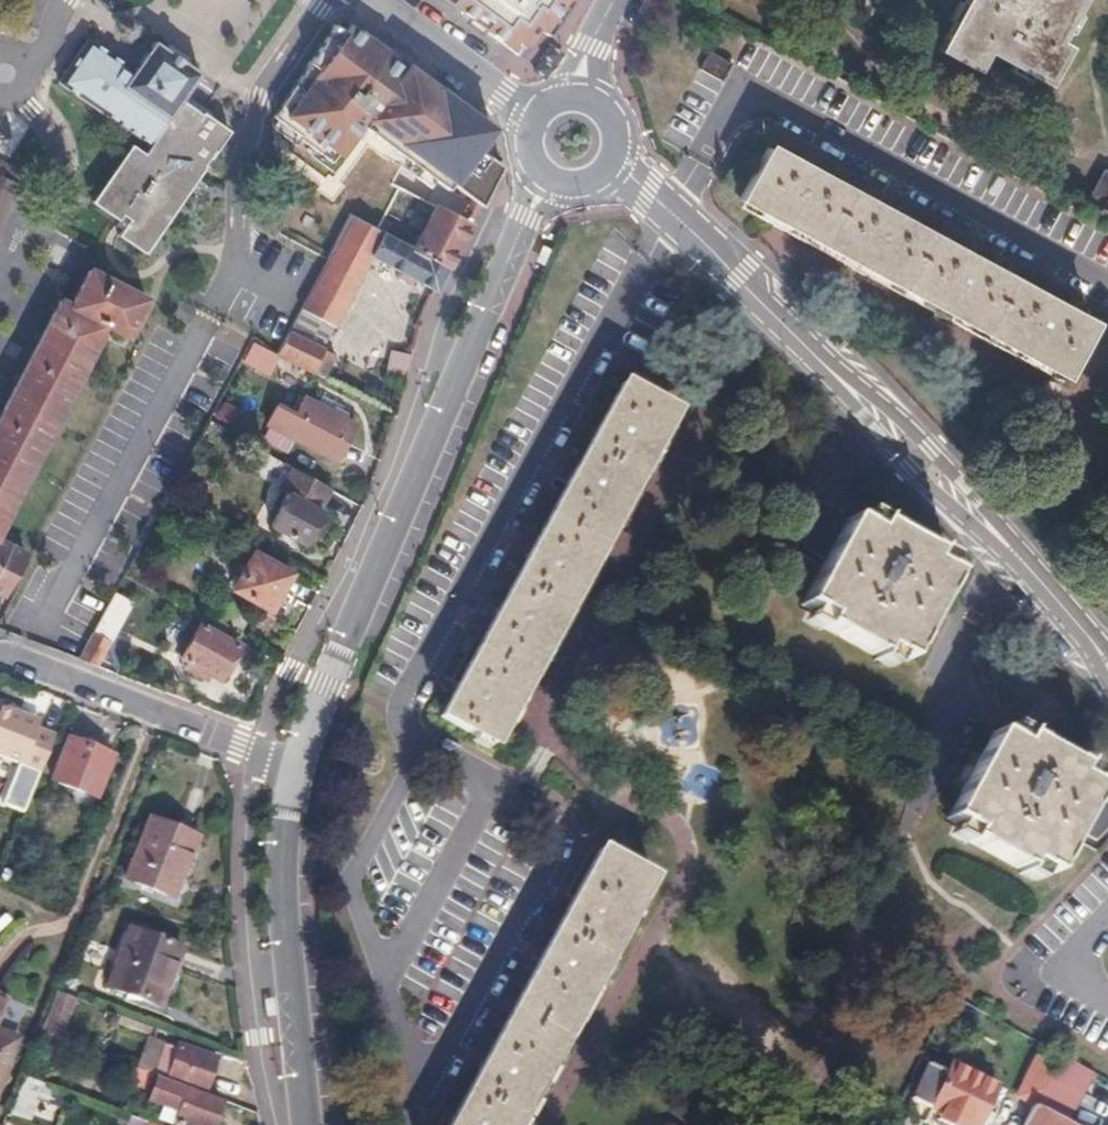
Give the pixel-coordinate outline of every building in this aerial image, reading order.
[(506,48),(525,43),(536,26),(554,36),(575,0),(446,0),(506,48)] [(935,53),(975,76),(987,56),(1049,91),(1073,49),(1060,42),(1083,0),(965,0),(935,53)] [(498,144),(492,138),(498,131),(421,75),(384,47),(376,41),(357,27),(351,36),(340,27),(272,119),(299,139),(298,141),(329,164),(335,155),(338,158),(360,129),(368,135),(444,191),(448,186),(478,208),(504,172),(497,167),(499,163),(500,159),(500,151),(498,144)] [(106,62),(110,56),(99,48),(87,41),(74,60),(58,84),(80,99),(81,97),(98,108),(97,110),(148,145),(163,156),(194,111),(179,100),(183,95),(198,74),(152,42),(132,72),(122,65),(118,70),(106,62)] [(728,62),(706,50),(696,69),(718,81),(728,62)] [(118,70),(122,65),(110,56),(106,62),(118,70)] [(211,114),(183,95),(179,100),(194,111),(199,114),(200,113),(208,119),(211,114)] [(143,254),(227,132),(208,119),(200,113),(199,114),(194,111),(163,156),(148,145),(142,154),(129,146),(112,170),(89,203),(116,221),(121,215),(127,219),(119,231),(116,236),(143,254)] [(762,142),(734,195),(1060,366),(1088,315),(762,142)] [(0,166),(0,178),(19,188),(23,178),(0,166)] [(1104,174),(1094,194),(1107,202),(1107,200),(1107,176),(1104,174)] [(19,188),(0,178),(0,223),(19,188)] [(461,223),(468,227),(478,208),(471,203),(461,223)] [(461,223),(433,210),(411,250),(446,268),(468,227),(461,223)] [(127,219),(121,215),(116,221),(113,227),(116,229),(119,231),(127,219)] [(353,220),(350,218),(324,263),(299,309),(310,316),(330,326),(332,327),(363,270),(370,257),(367,256),(378,233),(376,232),(353,220)] [(367,256),(370,257),(378,261),(388,267),(434,290),(446,268),(411,250),(378,233),(367,256)] [(378,261),(370,257),(363,270),(372,274),(378,261)] [(388,267),(378,261),(372,274),(382,279),(388,267)] [(143,300),(88,271),(69,308),(68,309),(103,327),(123,338),(143,300)] [(59,302),(0,416),(0,526),(103,327),(68,309),(69,308),(59,302)] [(310,316),(305,326),(324,336),(330,326),(310,316)] [(238,330),(233,326),(225,341),(243,355),(251,341),(238,330)] [(332,355),(286,332),(281,342),(275,353),(321,377),(332,355)] [(275,353),(251,341),(243,355),(267,368),(275,353)] [(341,358),(329,381),(395,415),(410,357),(389,353),(383,380),(341,358)] [(668,407),(615,379),(437,714),(488,741),(503,713),(548,629),(668,407)] [(274,407),(265,426),(334,461),(353,424),(302,398),(293,416),(274,407)] [(280,489),(286,492),(277,508),(272,505),(266,515),(272,518),(268,525),(300,542),(307,529),(313,528),(320,517),(315,508),(326,488),(291,468),(280,489)] [(867,525),(844,513),(798,598),(821,611),(816,620),(874,651),(879,641),(904,655),(949,569),(925,556),(930,547),(872,515),(867,525)] [(1,595),(23,553),(0,541),(0,594),(1,595)] [(288,573),(251,553),(231,589),(268,610),(288,573)] [(133,600),(115,590),(77,659),(96,666),(133,600)] [(235,643),(197,622),(178,655),(185,659),(182,665),(194,672),(198,666),(217,676),(235,643)] [(0,704),(0,751),(23,760),(21,765),(38,772),(53,735),(36,728),(37,724),(17,716),(19,711),(0,704)] [(19,711),(17,716),(37,724),(39,720),(19,711)] [(1015,740),(990,726),(953,795),(944,812),(967,824),(963,832),(1020,863),(1025,856),(1048,868),(1094,782),(1072,771),(1077,762),(1020,730),(1015,740)] [(109,756),(66,738),(48,780),(92,798),(109,756)] [(193,838),(146,819),(122,879),(169,897),(193,838)] [(598,844),(448,1124),(516,1124),(650,872),(598,844)] [(181,949),(132,929),(106,989),(156,1010),(181,949)] [(68,997),(53,992),(36,1033),(51,1039),(68,997)] [(190,1050),(175,1043),(163,1077),(177,1082),(190,1050)] [(9,1054),(0,1050),(0,1076),(9,1054)] [(213,1058),(190,1050),(177,1082),(201,1091),(213,1058)] [(1093,1072),(1060,1054),(1034,1102),(1067,1120),(1093,1072)] [(948,1070),(929,1060),(913,1095),(928,1103),(939,1083),(941,1084),(945,1076),(948,1070)] [(948,1070),(945,1076),(955,1081),(973,1090),(975,1085),(979,1078),(952,1064),(948,1070)] [(955,1081),(945,1076),(941,1084),(951,1089),(955,1081)] [(146,1102),(178,1114),(174,1124),(210,1124),(217,1105),(154,1081),(146,1102)] [(928,1103),(970,1124),(976,1124),(985,1107),(992,1094),(975,1085),(973,1090),(955,1081),(951,1089),(941,1084),(939,1083),(928,1103)] [(1067,1120),(1034,1102),(1022,1124),(1076,1124),(1067,1120)] [(985,1107),(976,1124),(1004,1124),(1007,1119),(985,1107)]
